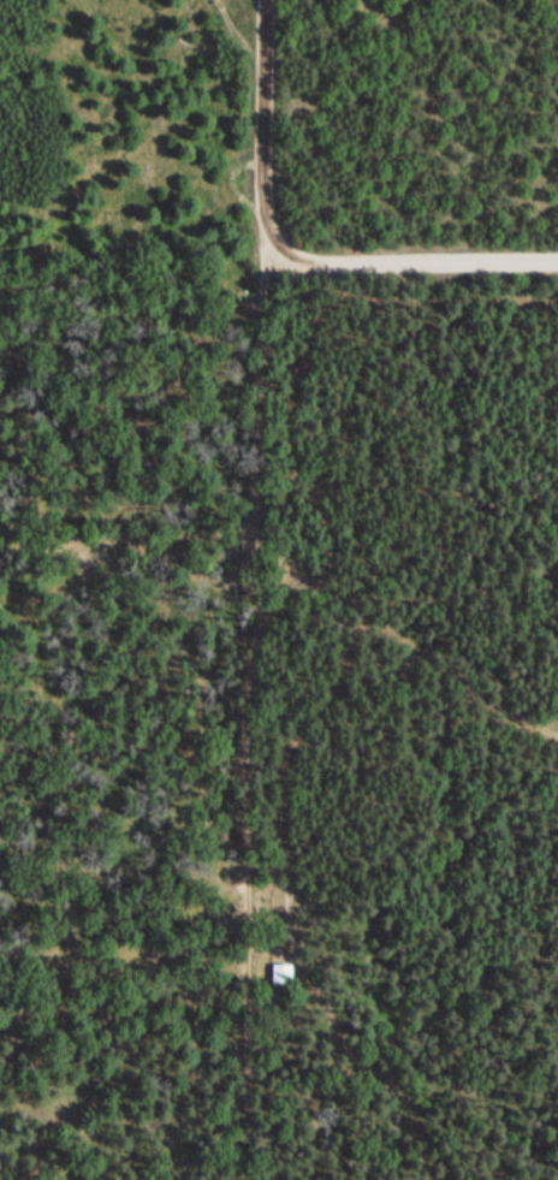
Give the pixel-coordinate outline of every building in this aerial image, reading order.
[(274,984),(293,984),(293,963),(274,963),(274,984)]
